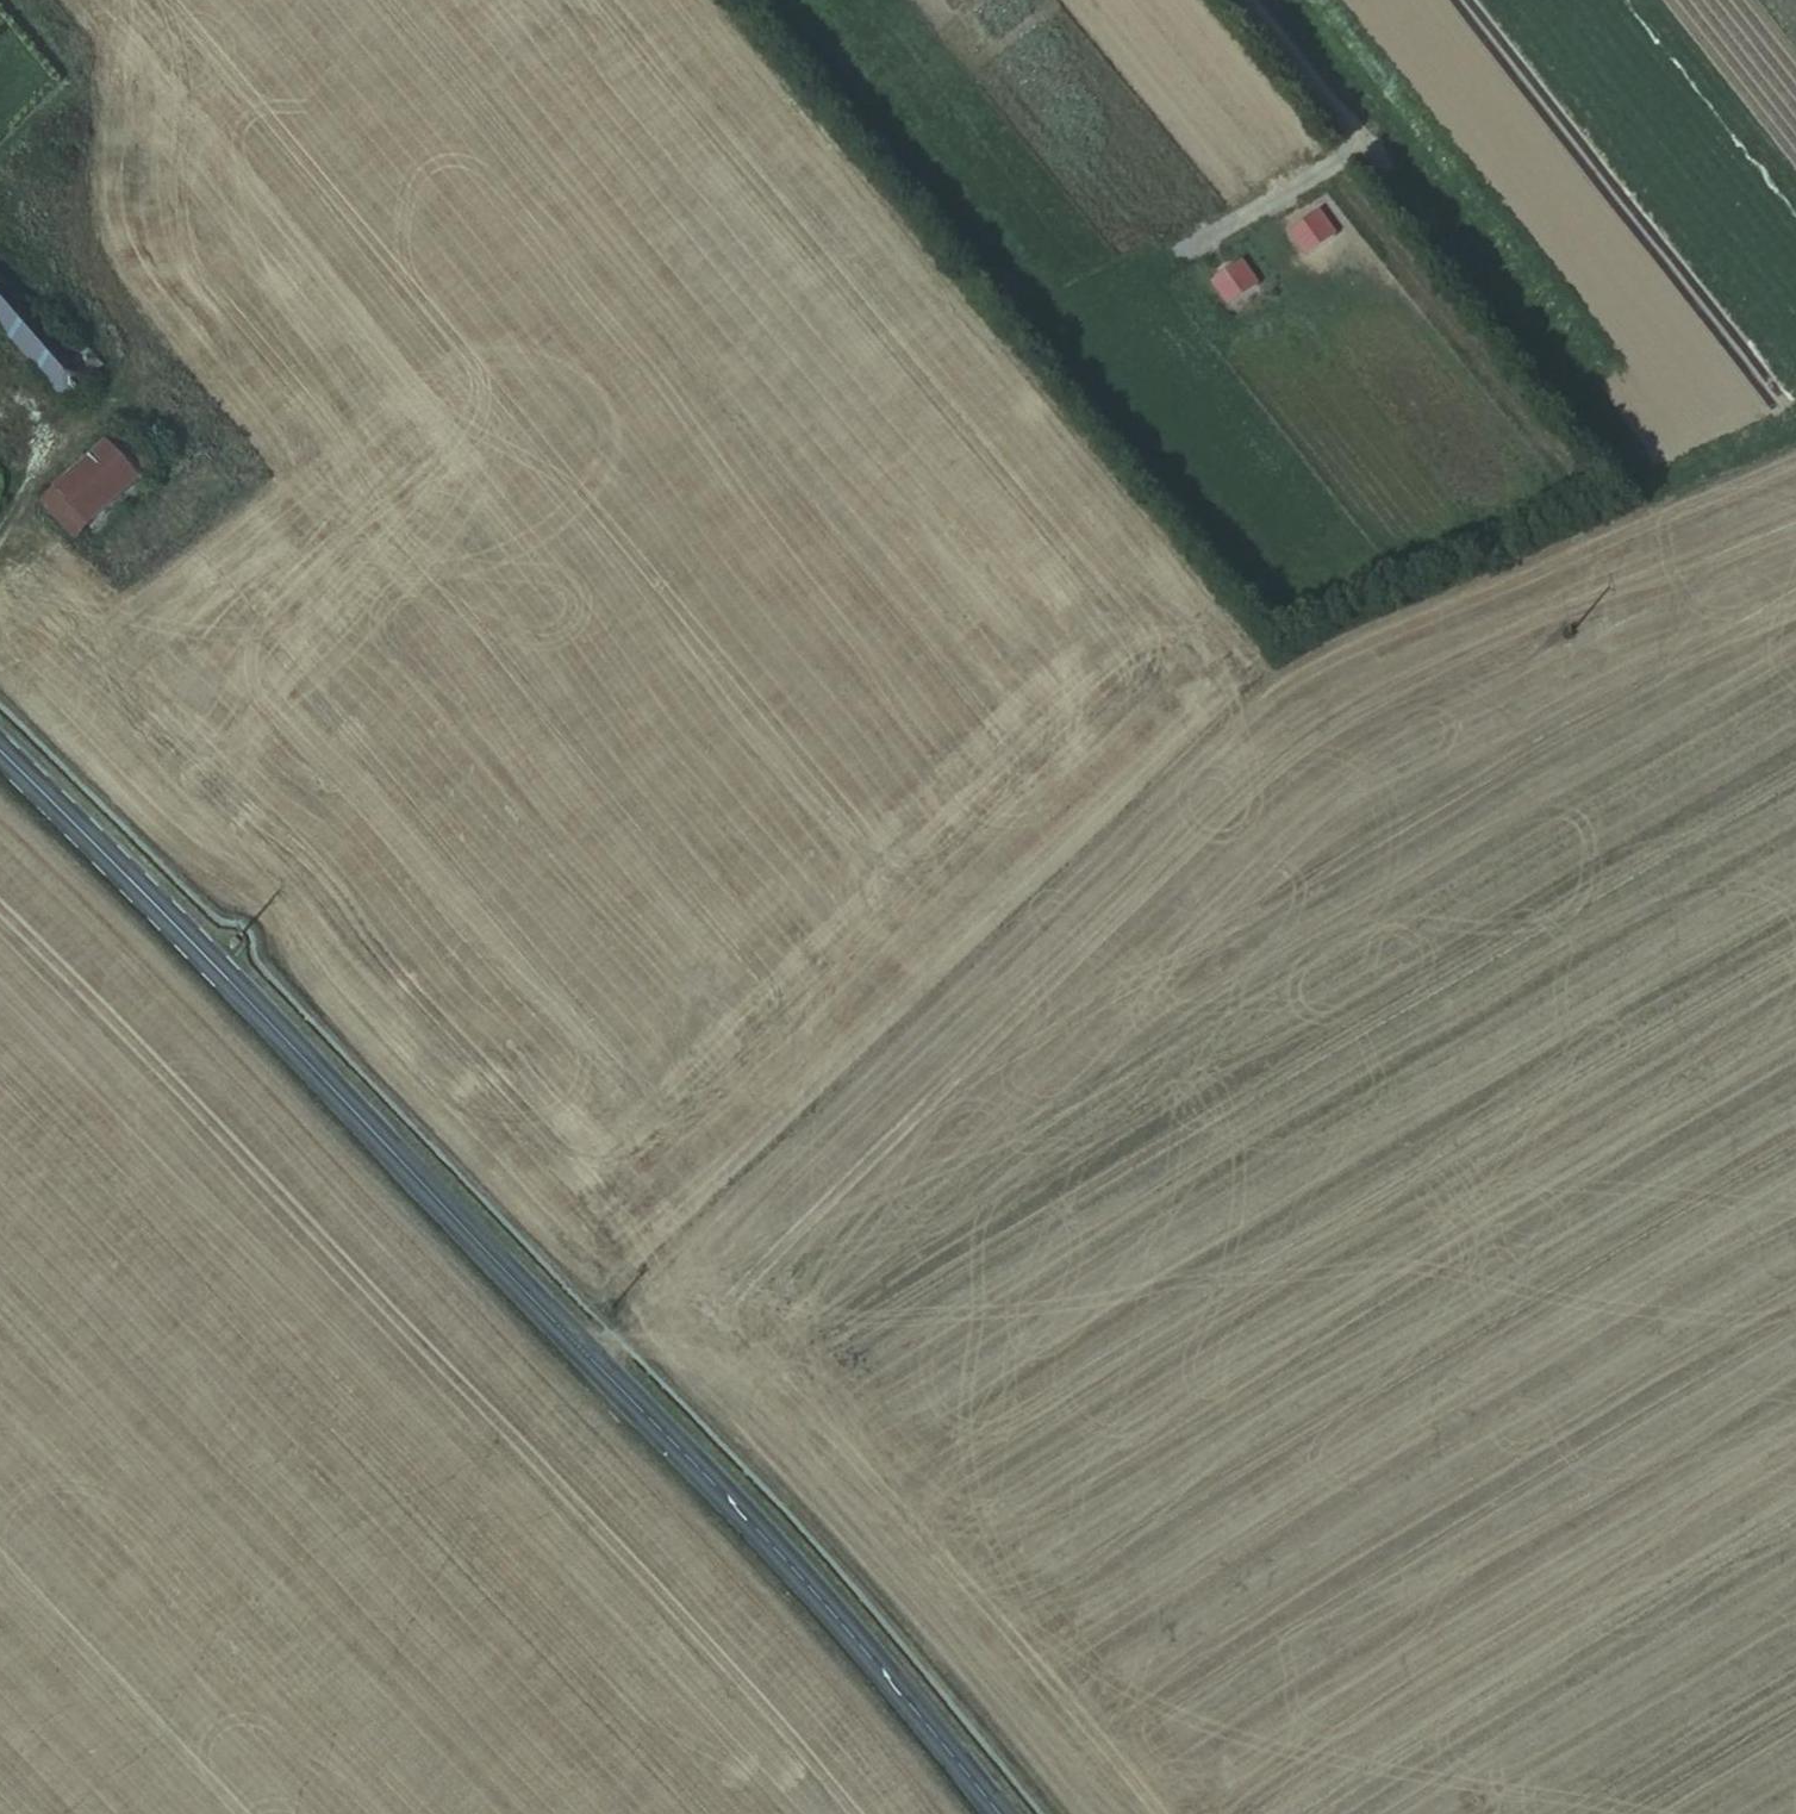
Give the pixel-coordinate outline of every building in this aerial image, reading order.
[(39,430),(65,410),(0,315),(0,373),(39,430)] [(30,556),(98,519),(71,472),(4,511),(30,556)]
